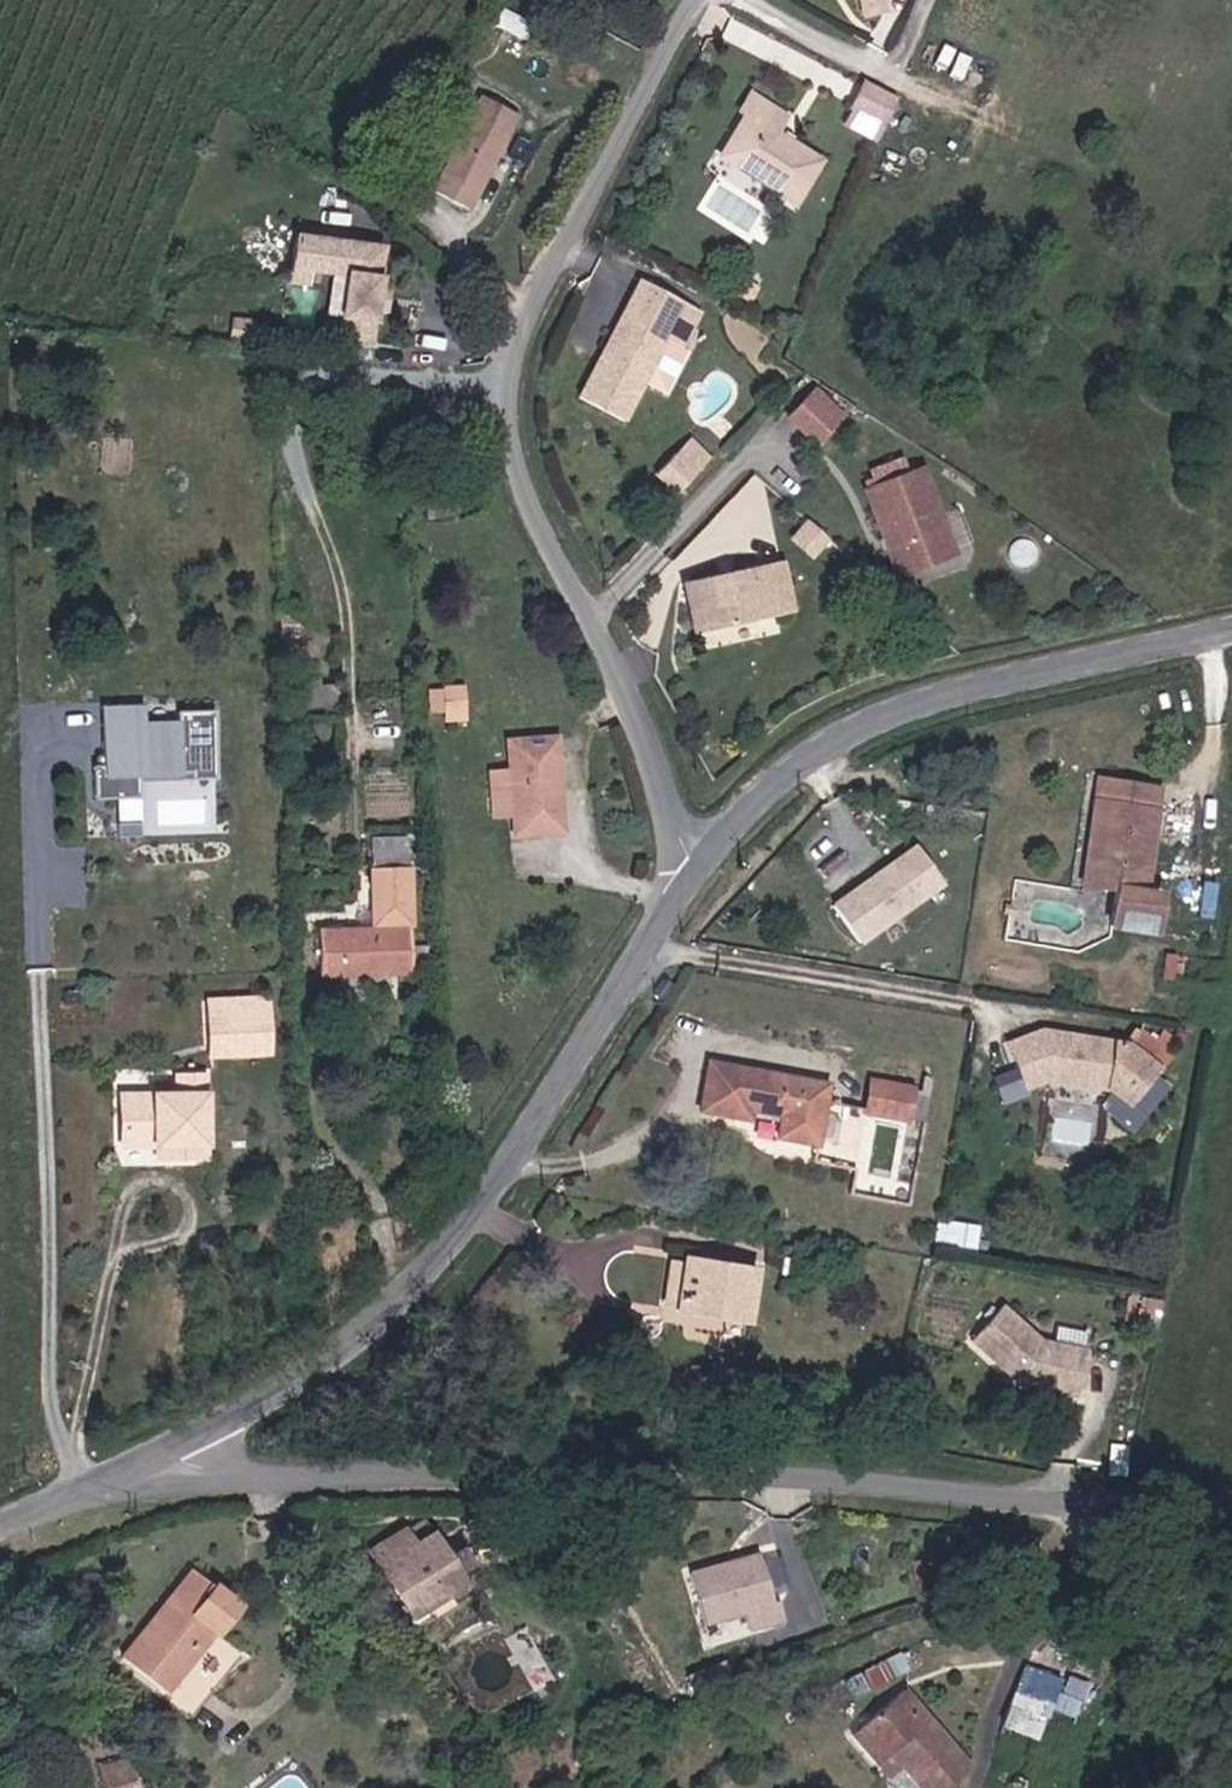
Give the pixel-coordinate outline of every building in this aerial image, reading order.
[(866,17),(888,12),(886,0),(862,0),(866,17)] [(854,116),(887,132),(900,104),(867,88),(854,116)] [(464,207),(511,111),(473,92),(427,188),(464,207)] [(781,136),(792,119),(754,96),(743,114),(749,117),(727,154),(760,174),(756,181),(796,206),(823,162),(781,136)] [(293,278),(312,281),(334,284),(349,285),(342,323),(339,347),(372,352),(377,321),(381,301),(387,258),(299,246),(293,278)] [(309,293),(312,281),(293,278),(291,290),(309,293)] [(682,345),(700,309),(647,282),(628,317),(624,315),(581,398),(626,422),(670,339),(682,345)] [(349,285),(334,284),(329,321),(342,323),(349,285)] [(392,301),(381,301),(377,321),(389,323),(392,301)] [(785,415),(818,444),(848,409),(814,380),(785,415)] [(653,472),(675,493),(716,452),(694,431),(653,472)] [(862,469),(890,575),(957,557),(932,460),(909,466),(907,458),(862,469)] [(815,555),(832,538),(815,521),(798,539),(815,555)] [(786,561),(738,569),(739,575),(722,578),(721,571),(686,577),(695,632),(770,621),(767,605),(792,601),(786,561)] [(739,575),(738,569),(721,571),(722,578),(739,575)] [(795,617),(792,601),(767,605),(770,621),(795,617)] [(445,685),(446,710),(465,708),(464,684),(445,685)] [(139,794),(138,774),(215,773),(214,711),(147,712),(147,701),(98,701),(98,794),(139,794)] [(510,734),(512,770),(514,813),(515,831),(565,828),(560,732),(510,734)] [(514,813),(512,770),(494,771),(496,814),(514,813)] [(1098,862),(1087,861),(1084,884),(1118,888),(1113,928),(1161,934),(1166,895),(1146,892),(1160,787),(1099,779),(1095,802),(1106,804),(1098,862)] [(1095,802),(1087,861),(1098,862),(1106,804),(1095,802)] [(372,833),(372,860),(409,861),(409,834),(372,833)] [(412,865),(377,865),(377,928),(321,931),(324,979),(415,974),(412,865)] [(913,915),(915,898),(896,896),(894,912),(913,915)] [(274,1049),(273,997),(211,999),(213,1051),(274,1049)] [(1122,1039),(1044,1028),(1012,1043),(1028,1084),(1051,1080),(1113,1088),(1126,1097),(1157,1064),(1122,1039)] [(821,1144),(831,1083),(713,1062),(705,1110),(751,1118),(752,1108),(787,1115),(783,1138),(821,1144)] [(160,1159),(213,1159),(212,1073),(177,1073),(178,1092),(123,1092),(123,1148),(160,1148),(160,1159)] [(868,1109),(911,1116),(916,1088),(873,1080),(868,1109)] [(966,1245),(970,1227),(946,1223),(943,1241),(966,1245)] [(750,1326),(757,1267),(685,1258),(678,1316),(750,1326)] [(1078,1396),(1089,1350),(1042,1341),(1003,1306),(973,1340),(1021,1384),(1078,1396)] [(413,1616),(467,1581),(434,1531),(419,1540),(408,1524),(369,1549),(413,1616)] [(762,1554),(695,1573),(709,1624),(745,1613),(749,1627),(787,1617),(781,1596),(775,1598),(762,1554)] [(195,1567),(122,1656),(194,1714),(246,1650),(218,1628),(239,1602),(195,1567)] [(856,1671),(864,1690),(912,1671),(905,1652),(856,1671)] [(1067,1675),(1030,1664),(1006,1726),(1041,1736),(1067,1675)] [(857,1735),(883,1767),(898,1754),(927,1787),(954,1787),(977,1767),(910,1689),(857,1735)] [(105,1787),(141,1787),(138,1761),(102,1765),(105,1787)]
